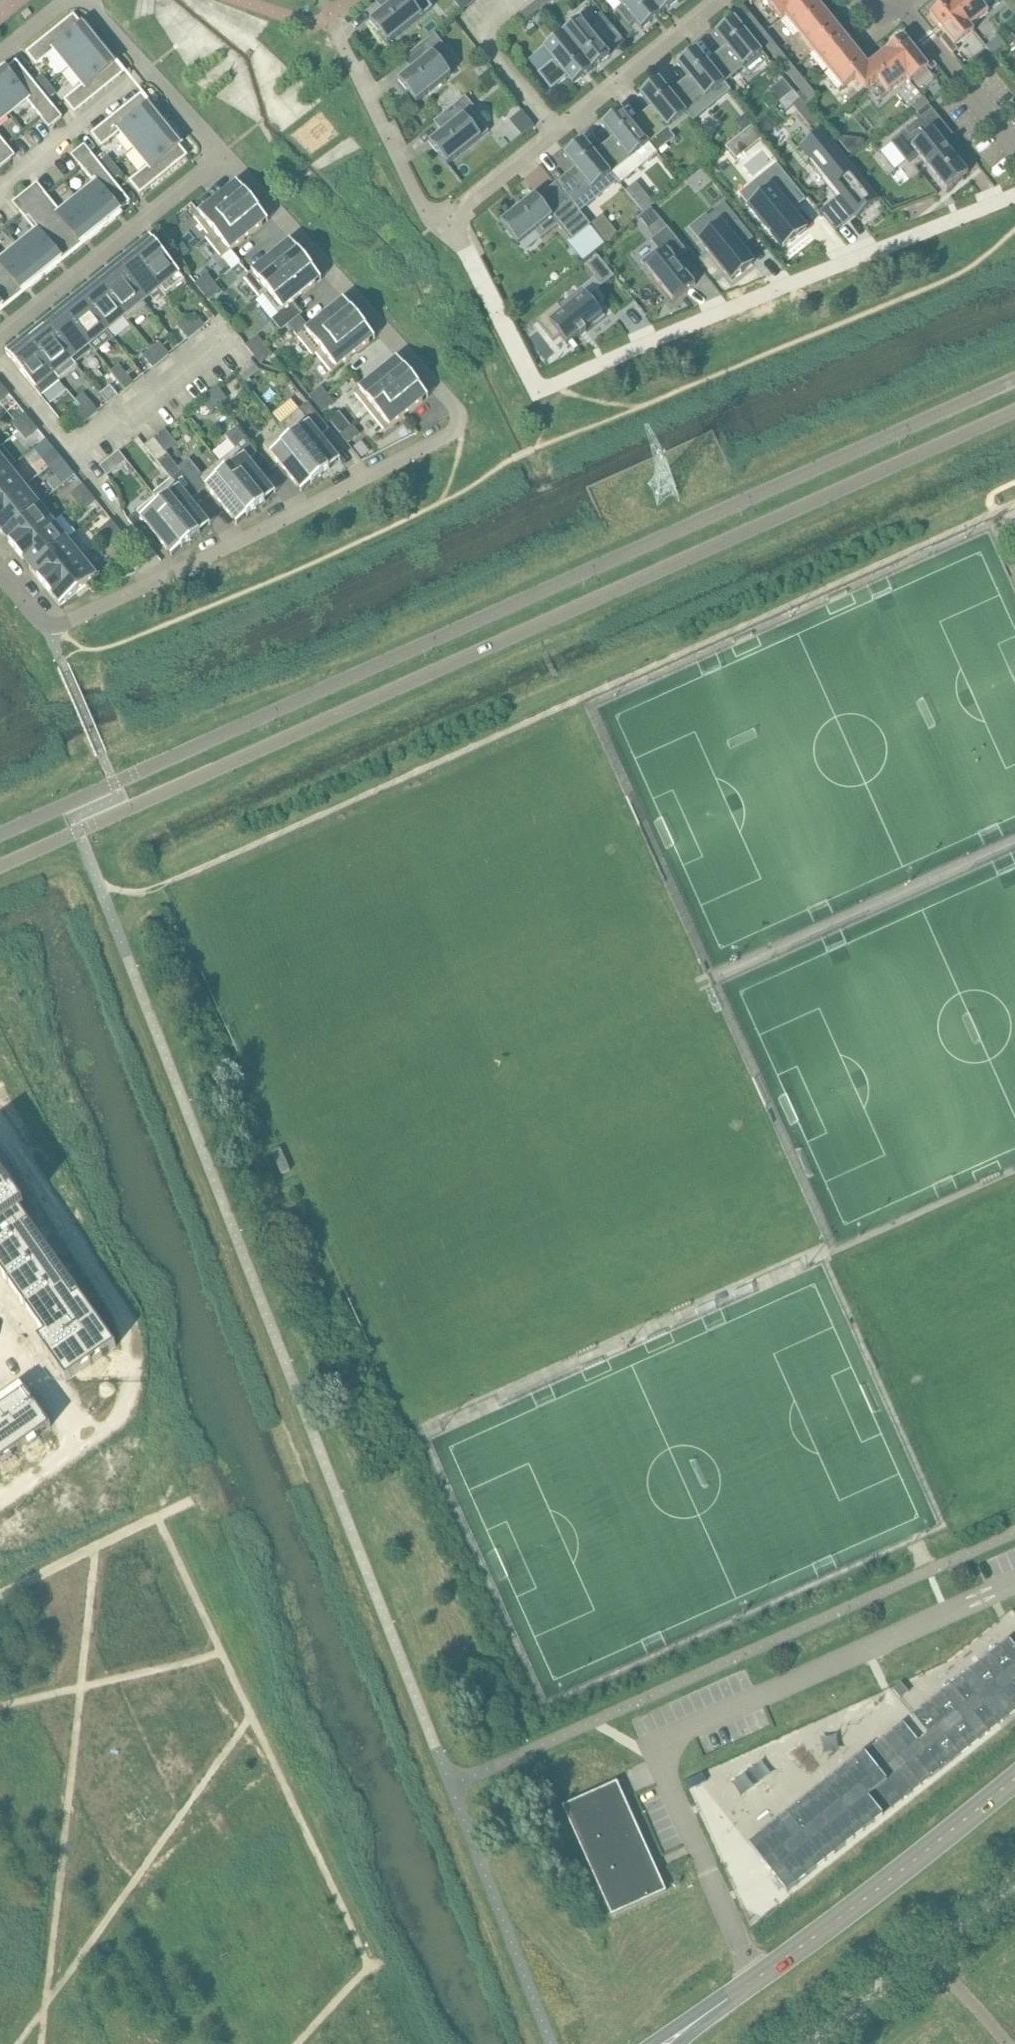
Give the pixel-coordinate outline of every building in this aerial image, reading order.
[(371,21),(388,44),(433,8),(427,0),(387,0),(391,5),(371,21)] [(537,2),(542,9),(553,0),(540,0),(537,2)] [(660,15),(648,0),(618,0),(622,5),(616,10),(630,27),(636,22),(642,30),(660,15)] [(660,15),(679,0),(648,0),(660,15)] [(781,20),(806,0),(768,0),(766,1),(781,20)] [(827,13),(817,0),(806,0),(781,20),(782,21),(786,17),(800,34),(827,13)] [(949,1),(974,32),(975,31),(971,27),(989,13),(979,0),(950,0),(949,1)] [(956,47),(974,32),(949,1),(930,16),(945,34),(940,39),(953,54),(958,50),(956,47)] [(524,23),(542,9),(537,2),(519,17),(524,23)] [(765,33),(744,6),(738,12),(759,38),(765,33)] [(800,34),(814,52),(841,30),(827,13),(800,34)] [(74,15),(27,53),(37,66),(56,51),(70,68),(101,42),(90,28),(87,31),(74,15)] [(763,53),(735,18),(716,34),(731,53),(713,68),(725,83),(763,53)] [(581,19),(563,34),(592,70),(610,55),(604,47),(610,43),(597,26),(591,31),(581,19)] [(828,70),(855,48),(841,30),(814,52),(828,70)] [(1001,39),(1009,49),(1014,43),(1014,37),(1010,31),(1001,39)] [(759,38),(773,56),(779,51),(765,33),(759,38)] [(428,39),(437,51),(444,45),(435,34),(428,39)] [(563,34),(544,49),(554,60),(538,73),(552,90),(567,77),(573,85),(592,70),(563,34)] [(919,55),(904,36),(886,52),(911,83),(929,68),(932,71),(937,66),(925,51),(919,55)] [(986,48),(995,59),(1007,50),(998,38),(986,48)] [(101,42),(70,68),(84,85),(65,100),(75,113),(123,75),(110,59),(113,56),(101,42)] [(856,77),(869,66),(869,65),(855,48),(828,70),(843,88),(856,78),(856,77)] [(697,49),(678,64),(694,84),(675,98),(687,113),(694,121),(731,91),(725,83),(713,68),(697,49)] [(794,68),(779,51),(773,56),(787,73),(794,68)] [(911,83),(886,52),(869,65),(869,66),(856,77),(856,78),(866,90),(879,80),(889,93),(907,79),(910,83),(911,83)] [(433,53),(399,80),(417,103),(451,75),(433,53)] [(54,125),(63,118),(17,61),(1,74),(0,73),(0,102),(10,114),(27,100),(43,120),(47,117),(53,125),(54,125)] [(787,73),(802,91),(808,86),(794,68),(787,73)] [(50,84),(43,75),(34,82),(41,91),(50,84)] [(656,114),(638,129),(650,144),(687,113),(675,98),(660,79),(640,94),(656,114)] [(50,84),(41,91),(49,100),(57,93),(50,84)] [(802,91),(797,95),(801,100),(806,106),(817,98),(808,86),(802,91)] [(794,92),(780,103),(787,112),(790,109),(794,106),(801,100),(797,95),(794,92)] [(102,147),(121,132),(135,149),(167,123),(155,109),(152,112),(139,96),(92,134),(102,147)] [(447,129),(430,143),(448,165),(489,132),(472,110),(475,108),(466,96),(439,118),(447,129)] [(921,118),(933,109),(924,98),(912,108),(913,108),(921,118)] [(801,100),(794,106),(810,127),(818,121),(806,106),(801,100)] [(10,114),(0,102),(0,122),(10,114)] [(638,129),(622,109),(603,125),(618,144),(600,159),(612,174),(650,144),(638,129)] [(933,109),(921,118),(892,142),(909,163),(919,156),(947,191),(953,186),(954,188),(964,180),(963,178),(969,174),(943,141),(951,135),(952,136),(953,135),(933,109)] [(130,181),(140,194),(188,156),(175,140),(178,137),(167,123),(135,149),(149,166),(130,181)] [(752,126),(739,137),(748,149),(761,138),(752,126)] [(822,129),(800,147),(801,148),(801,147),(811,159),(808,162),(808,164),(816,157),(835,180),(831,184),(843,199),(824,214),(822,211),(821,212),(837,232),(838,231),(835,227),(853,212),(857,217),(879,199),(878,198),(823,130),(822,129)] [(3,166),(11,159),(5,151),(9,148),(0,137),(0,162),(3,166)] [(584,140),(565,155),(581,175),(561,191),(570,202),(572,201),(581,212),(618,182),(612,174),(600,159),(584,140)] [(77,198),(103,230),(117,218),(114,215),(131,202),(85,145),(76,152),(83,161),(79,164),(95,184),(77,198)] [(108,156),(99,163),(107,172),(115,165),(108,156)] [(777,164),(755,182),(764,193),(749,205),(783,248),(806,229),(787,205),(801,194),(777,164)] [(115,165),(107,172),(114,181),(123,174),(115,165)] [(636,184),(627,192),(644,213),(651,207),(653,205),(636,184)] [(206,239),(247,206),(253,201),(246,193),(240,197),(231,186),(194,217),(209,236),(206,238),(206,239)] [(103,230),(77,198),(60,212),(44,192),(40,195),(33,187),(25,193),(71,250),(86,238),(89,241),(103,230)] [(20,212),(36,231),(18,245),(44,277),(58,266),(56,263),(71,250),(25,193),(17,200),(23,209),(20,212)] [(572,201),(570,202),(553,217),(535,195),(501,223),(519,245),(536,231),(542,239),(558,226),(571,242),(585,230),(591,225),(581,212),(572,201)] [(253,201),(247,206),(206,239),(222,258),(263,225),(254,215),(260,210),(253,201)] [(716,229),(700,241),(733,281),(754,263),(738,244),(750,234),(725,204),(708,218),(716,229)] [(644,213),(638,218),(644,225),(657,214),(651,207),(644,213)] [(585,230),(600,249),(606,244),(591,225),(585,230)] [(674,302),(696,285),(676,261),(687,252),(668,228),(651,241),(658,249),(642,263),(674,302)] [(136,257),(160,287),(167,295),(185,280),(155,243),(136,257)] [(12,298),(27,285),(30,289),(44,277),(18,245),(1,259),(0,257),(0,283),(12,298)] [(244,278),(260,297),(306,260),(299,251),(293,256),(285,245),(244,278)] [(187,254),(180,246),(171,253),(178,262),(187,254)] [(136,257),(118,272),(146,306),(147,306),(143,301),(160,287),(136,257)] [(598,257),(587,266),(603,286),(614,277),(598,257)] [(306,260),(260,297),(260,298),(263,295),(279,315),(273,320),(282,331),(303,313),(294,302),(316,284),(308,273),(313,269),(306,260)] [(118,272),(101,286),(129,321),(146,306),(118,272)] [(196,284),(203,293),(212,285),(205,277),(196,284)] [(0,283),(0,308),(12,298),(0,283)] [(203,293),(210,301),(219,293),(212,285),(203,293)] [(129,321),(101,286),(83,300),(107,330),(124,317),(128,321),(129,321)] [(558,306),(538,322),(554,341),(560,336),(567,345),(569,343),(573,340),(581,334),(581,336),(587,331),(586,330),(603,316),(586,294),(563,313),(558,306)] [(83,300),(65,315),(93,349),(94,349),(90,344),(107,330),(83,300)] [(317,353),(354,323),(360,319),(352,310),(347,314),(338,304),(297,336),(313,356),(317,353)] [(93,349),(65,315),(47,329),(75,364),(93,349)] [(189,323),(197,332),(205,326),(197,317),(189,323)] [(197,332),(189,323),(186,319),(177,325),(188,339),(197,332)] [(360,319),(354,323),(317,353),(332,373),(370,343),(361,332),(367,328),(360,319)] [(47,329),(30,343),(60,381),(78,367),(75,364),(47,329)] [(246,346),(253,354),(262,347),(256,338),(246,346)] [(573,340),(569,343),(575,350),(579,347),(573,340)] [(60,381),(30,343),(11,358),(42,396),(60,381)] [(162,345),(154,352),(161,361),(169,354),(162,345)] [(262,347),(253,354),(261,364),(270,356),(262,347)] [(153,368),(161,361),(154,352),(145,359),(153,368)] [(370,412),(407,382),(413,377),(406,369),(400,373),(392,362),(354,393),(370,412)] [(126,374),(118,380),(126,390),(134,383),(126,374)] [(413,377),(407,382),(370,412),(385,432),(423,402),(415,391),(420,386),(413,377)] [(108,404),(117,396),(109,386),(100,394),(108,404)] [(0,389),(0,402),(0,403),(10,395),(3,387),(0,389)] [(218,387),(209,394),(217,403),(225,396),(218,387)] [(310,396),(316,404),(325,397),(319,389),(310,396)] [(332,405),(325,397),(316,404),(323,413),(332,405)] [(91,402),(83,409),(90,418),(98,412),(91,402)] [(280,425),(284,430),(317,471),(321,476),(330,469),(326,464),(336,455),(321,436),(329,429),(308,403),(280,425)] [(75,416),(82,425),(90,418),(83,409),(75,416)] [(16,422),(22,430),(32,422),(25,414),(16,422)] [(32,422),(22,430),(29,438),(38,431),(32,422)] [(219,462),(257,509),(266,502),(261,496),(272,487),(249,460),(257,453),(237,428),(226,437),(236,449),(219,462)] [(341,435),(348,443),(357,436),(350,428),(341,435)] [(321,476),(317,471),(284,430),(264,446),(297,487),(308,478),(312,483),(321,476)] [(170,458),(162,447),(154,438),(145,446),(160,465),(170,458)] [(9,470),(17,463),(3,445),(0,448),(0,477),(9,470)] [(54,450),(44,457),(51,465),(60,458),(54,450)] [(67,466),(60,458),(51,465),(58,473),(67,466)] [(100,466),(107,475),(108,476),(116,469),(109,460),(100,466)] [(233,519),(243,510),(248,516),(257,509),(219,462),(202,476),(189,460),(179,468),(182,472),(199,494),(207,487),(233,519)] [(9,470),(0,477),(0,506),(28,484),(28,483),(23,487),(9,470)] [(154,494),(187,535),(191,540),(200,533),(196,528),(207,519),(191,500),(199,494),(182,472),(154,494)] [(28,484),(0,506),(0,521),(8,530),(42,502),(28,484)] [(73,493),(80,501),(89,494),(82,485),(73,493)] [(89,494),(80,501),(87,509),(96,502),(89,494)] [(154,494),(156,498),(128,520),(140,534),(148,527),(167,551),(178,542),(182,548),(191,540),(187,535),(154,494)] [(17,552),(22,548),(57,520),(42,502),(8,530),(15,539),(9,543),(17,552)] [(57,520),(22,548),(17,552),(24,561),(29,557),(36,565),(71,537),(66,541),(53,524),(57,520)] [(102,528),(109,536),(118,529),(111,521),(102,528)] [(109,536),(115,545),(125,537),(118,529),(109,536)] [(85,555),(71,537),(36,565),(44,574),(38,579),(45,588),(85,555)] [(101,574),(85,555),(45,588),(52,596),(58,592),(66,602),(101,574)] [(4,1277),(1,1279),(12,1295),(15,1292),(22,1301),(18,1303),(29,1319),(33,1317),(39,1326),(36,1328),(44,1340),(37,1344),(66,1385),(80,1375),(78,1371),(87,1365),(89,1368),(92,1367),(89,1363),(98,1357),(100,1360),(115,1350),(78,1298),(72,1302),(22,1231),(29,1227),(20,1214),(23,1212),(0,1179),(0,1270),(4,1277)] [(2,1462),(0,1458),(9,1452),(11,1455),(27,1444),(25,1441),(34,1435),(36,1438),(52,1427),(26,1391),(0,1409),(0,1463),(2,1462)] [(749,1844),(788,1892),(1014,1712),(1014,1684),(1013,1682),(1014,1680),(1014,1645),(1009,1638),(913,1714),(928,1733),(919,1740),(904,1721),(749,1844)] [(703,1773),(686,1781),(690,1790),(707,1782),(703,1773)] [(665,1889),(663,1890),(616,1785),(618,1784),(617,1782),(563,1806),(564,1809),(566,1807),(613,1912),(611,1913),(612,1916),(666,1891),(665,1889)]
